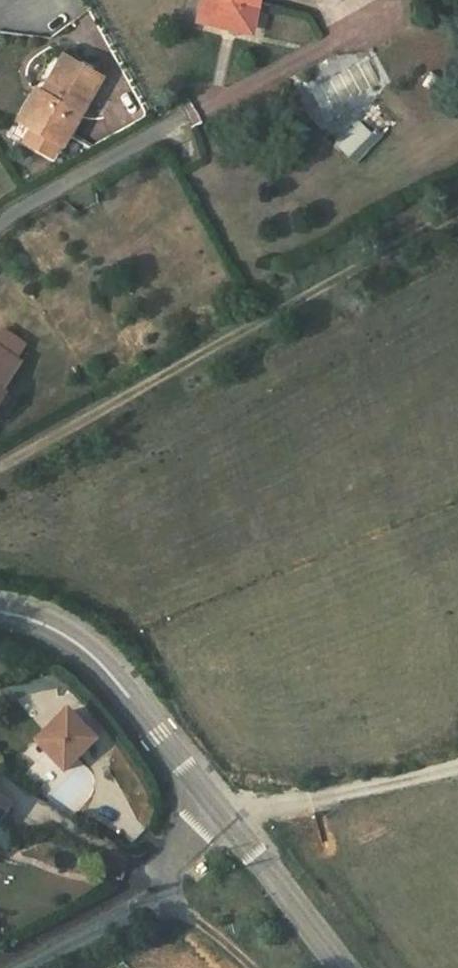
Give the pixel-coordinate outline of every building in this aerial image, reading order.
[(201,17),(227,23),(229,15),(252,20),(256,0),(205,0),(201,17)] [(252,20),(229,15),(227,23),(250,29),(252,20)] [(101,74),(63,53),(42,91),(46,93),(28,124),(62,143),(101,74)] [(35,88),(19,118),(28,124),(46,93),(42,91),(35,88)] [(360,121),(337,145),(348,156),(371,132),(360,121)] [(371,132),(348,156),(356,163),(378,139),(371,132)] [(3,328),(0,333),(0,348),(16,359),(26,344),(3,328)] [(16,359),(0,348),(0,384),(16,359)]
